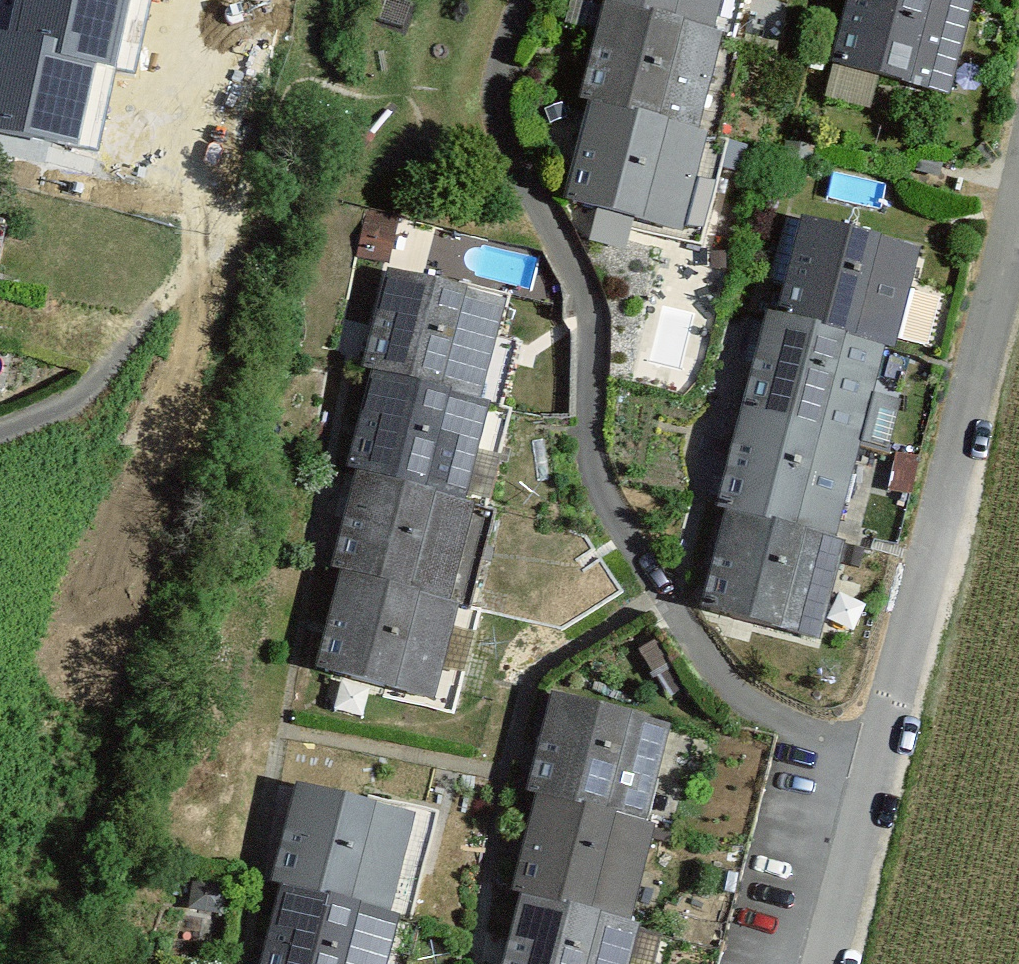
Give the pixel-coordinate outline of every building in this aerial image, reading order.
[(78,143),(94,61),(115,65),(128,0),(26,0),(19,33),(0,29),(0,128),(78,143)] [(724,36),(733,0),(599,0),(598,5),(605,7),(724,36)] [(834,65),(947,93),(970,0),(850,0),(834,65)] [(591,107),(712,137),(736,39),(724,36),(605,7),(580,104),(591,107)] [(712,137),(591,107),(567,203),(700,236),(724,140),(712,137)] [(778,318),(878,342),(892,345),(915,249),(801,222),(778,318)] [(375,372),(501,404),(516,347),(496,342),(506,303),(388,273),(364,369),(375,372)] [(740,420),(853,447),(878,342),(778,318),(766,315),(740,420)] [(358,471),(485,503),(510,406),(501,404),(375,372),(350,469),(358,471)] [(725,512),(831,538),(853,447),(740,420),(718,511),(725,512)] [(343,574),(467,606),(493,505),(485,503),(358,471),(333,572),(343,574)] [(831,538),(725,512),(702,608),(819,636),(842,541),(831,538)] [(467,606),(343,574),(319,668),(387,685),(385,695),(452,712),(478,608),(467,606)] [(537,796),(642,822),(666,727),(551,698),(527,794),(537,796)] [(283,887),(407,920),(433,818),(299,784),(273,885),(283,887)] [(521,893),(625,919),(649,824),(642,822),(537,796),(514,892),(521,893)] [(417,922),(407,920),(283,887),(263,963),(406,963),(417,922)] [(635,922),(625,919),(521,893),(503,963),(625,963),(635,922)]
